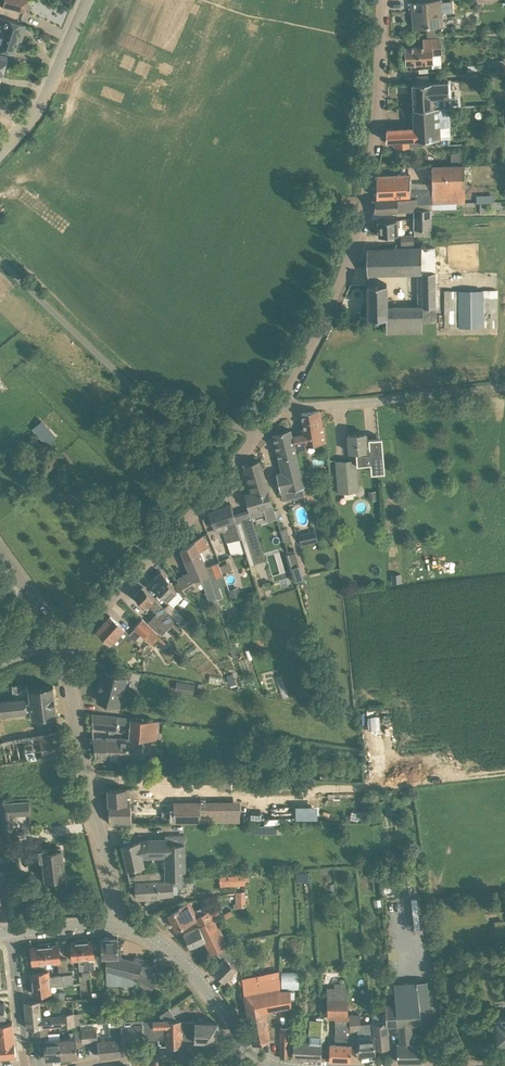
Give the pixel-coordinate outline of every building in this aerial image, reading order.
[(24,11),(25,9),(27,10),(30,9),(31,5),(29,3),(26,2),(27,0),(0,0),(0,4),(24,11)] [(437,14),(442,13),(440,0),(439,0),(424,1),(424,10),(412,11),(414,28),(438,26),(437,14)] [(14,53),(20,35),(23,36),(26,26),(1,18),(0,21),(0,49),(14,53)] [(442,67),(440,50),(440,40),(425,40),(425,47),(406,48),(407,64),(431,63),(432,68),(442,67)] [(503,53),(504,59),(487,60),(487,64),(504,63),(504,53),(503,53)] [(449,97),(449,82),(429,83),(429,76),(415,77),(415,83),(412,83),(414,109),(450,107),(449,97)] [(416,140),(423,139),(440,139),(440,128),(451,127),(450,107),(414,109),(415,128),(416,128),(416,140)] [(423,146),(423,139),(416,140),(416,128),(415,128),(386,129),(386,141),(395,140),(396,143),(397,143),(397,147),(423,146)] [(377,177),(377,197),(418,196),(418,199),(418,205),(430,204),(464,203),(463,166),(431,166),(431,189),(418,190),(418,184),(410,185),(410,176),(377,177)] [(418,199),(375,200),(374,212),(413,211),(413,218),(430,218),(430,211),(430,204),(418,205),(418,199)] [(430,218),(413,218),(413,237),(431,237),(430,218)] [(400,220),(378,220),(378,235),(397,235),(397,227),(400,227),(400,220)] [(420,273),(420,272),(421,272),(421,248),(367,249),(367,274),(420,273)] [(435,272),(421,272),(420,272),(420,273),(421,306),(421,307),(422,307),(435,307),(435,279),(435,273),(435,272)] [(422,333),(422,307),(421,307),(421,306),(387,307),(387,283),(367,284),(368,317),(386,317),(386,333),(422,333)] [(444,291),(445,327),(498,326),(497,289),(444,291)] [(322,426),(320,411),(302,413),(304,428),(302,429),(303,434),(293,436),(296,453),(306,449),(305,445),(326,442),(324,426),(322,426)] [(39,419),(30,428),(45,444),(54,435),(39,419)] [(274,434),(280,459),(282,458),(285,471),(275,473),(275,474),(273,474),(277,489),(281,488),(282,491),(285,500),(304,496),(308,496),(305,486),(302,471),(296,453),(291,430),(274,434)] [(355,457),(355,461),(355,464),(371,463),(372,473),(385,472),(382,438),(366,439),(366,433),(348,435),(350,458),(355,457)] [(355,457),(350,458),(350,460),(335,461),(338,493),(358,491),(355,464),(355,461),(355,457)] [(259,571),(257,563),(266,560),(252,518),(265,514),(267,522),(277,519),(275,510),(274,510),(259,461),(245,465),(253,493),(245,496),(250,511),(234,515),(245,551),(252,573),(259,571)] [(305,486),(309,501),(310,505),(315,504),(315,499),(313,493),(311,493),(305,470),(302,471),(305,486)] [(234,555),(245,551),(234,515),(230,504),(209,511),(216,532),(223,530),(231,556),(234,555)] [(316,530),(299,534),(302,545),(319,541),(316,530)] [(181,549),(184,558),(200,551),(207,547),(202,536),(181,549)] [(201,576),(208,574),(206,567),(204,560),(200,551),(184,558),(185,561),(190,571),(184,574),(185,576),(178,581),(186,594),(197,587),(196,585),(203,582),(201,576)] [(274,582),(288,579),(280,552),(267,555),(274,582)] [(289,566),(297,565),(296,552),(287,553),(289,566)] [(211,565),(206,567),(208,574),(213,586),(217,599),(223,597),(220,587),(226,585),(223,575),(224,575),(219,562),(211,565)] [(290,567),(293,581),(301,579),(298,565),(290,567)] [(170,603),(173,606),(183,597),(172,586),(174,585),(161,572),(154,578),(158,581),(152,586),(167,601),(167,600),(170,603)] [(401,574),(392,574),(392,583),(402,583),(401,574)] [(176,620),(164,608),(143,586),(134,595),(145,607),(148,604),(156,613),(148,621),(161,635),(176,620)] [(212,600),(217,599),(213,586),(207,588),(212,600)] [(241,596),(238,587),(229,589),(231,594),(232,598),(237,597),(241,596)] [(176,620),(179,623),(184,618),(173,606),(170,603),(164,608),(176,620)] [(117,649),(126,639),(129,634),(124,628),(110,616),(97,630),(111,643),(117,649)] [(184,618),(179,623),(183,627),(189,622),(184,618)] [(158,635),(158,634),(142,619),(134,629),(144,638),(152,645),(158,639),(156,637),(158,635)] [(118,706),(126,678),(103,672),(100,683),(103,684),(98,701),(118,706)] [(284,673),(275,676),(282,697),(290,695),(284,673)] [(228,681),(231,687),(237,685),(235,679),(228,681)] [(186,682),(185,691),(193,692),(195,684),(186,682)] [(27,684),(26,683),(13,684),(14,700),(10,700),(0,700),(0,713),(32,710),(31,698),(27,699),(27,684)] [(30,688),(31,698),(32,710),(33,716),(56,714),(53,686),(30,688)] [(117,729),(118,717),(92,714),(93,728),(117,729)] [(163,722),(132,718),(131,738),(156,740),(157,734),(162,734),(163,722)] [(58,732),(38,736),(42,756),(62,753),(58,732)] [(38,736),(21,739),(25,759),(42,756),(38,736)] [(21,739),(5,742),(8,763),(25,759),(21,739)] [(140,741),(93,739),(95,756),(139,758),(140,741)] [(8,763),(5,742),(0,743),(0,764),(8,763)] [(109,823),(109,824),(137,822),(221,821),(221,805),(200,805),(200,799),(174,799),(134,800),(134,788),(108,789),(109,823)] [(12,815),(30,814),(29,801),(2,803),(5,833),(13,832),(12,815)] [(277,834),(277,824),(255,824),(255,834),(277,834)] [(166,856),(166,879),(187,877),(185,845),(185,836),(166,836),(166,838),(149,839),(122,845),(127,868),(144,864),(143,858),(149,857),(149,856),(166,856)] [(42,869),(45,869),(46,879),(54,878),(55,884),(65,883),(61,847),(55,848),(55,850),(49,851),(48,848),(39,850),(42,869)] [(294,881),(307,881),(307,870),(295,870),(294,881)] [(266,872),(257,873),(258,880),(267,879),(266,872)] [(418,902),(414,873),(408,874),(411,903),(418,902)] [(220,886),(245,884),(244,874),(219,876),(220,886)] [(187,877),(166,879),(136,881),(137,897),(160,896),(160,895),(188,890),(187,877)] [(235,892),(236,908),(245,905),(245,890),(235,892)] [(176,929),(188,923),(195,919),(197,925),(213,918),(209,910),(197,915),(190,900),(179,906),(180,908),(169,914),(176,929)] [(212,954),(215,952),(227,944),(214,918),(183,934),(190,947),(205,940),(209,948),(212,954)] [(118,937),(101,937),(102,957),(107,957),(107,975),(107,985),(136,985),(137,978),(143,962),(144,960),(135,957),(134,962),(121,959),(121,956),(121,948),(118,948),(118,937)] [(227,944),(215,952),(224,961),(214,971),(219,975),(218,976),(222,980),(223,979),(224,981),(237,968),(231,963),(236,959),(227,951),(232,948),(238,947),(237,938),(227,944)] [(80,970),(85,970),(82,939),(75,940),(76,942),(71,942),(72,959),(78,958),(80,970)] [(82,939),(85,970),(89,969),(95,968),(94,957),(93,940),(88,941),(88,939),(82,939)] [(45,943),(46,962),(54,961),(54,963),(54,964),(58,964),(58,965),(59,971),(68,970),(67,959),(60,959),(59,944),(52,945),(51,942),(45,943)] [(47,969),(46,962),(45,943),(40,943),(41,946),(31,947),(31,948),(29,948),(30,954),(32,953),(33,963),(40,962),(40,969),(47,969)] [(397,960),(396,947),(387,948),(389,961),(397,960)] [(201,963),(206,970),(212,965),(207,959),(201,963)] [(150,996),(161,972),(143,962),(137,978),(136,985),(136,988),(150,996)] [(63,979),(63,984),(73,983),(72,973),(49,976),(48,970),(31,972),(32,977),(30,977),(31,983),(63,979)] [(291,1005),(291,988),(280,989),(281,976),(281,974),(268,977),(267,973),(242,978),(245,998),(254,1044),(270,1040),(263,1011),(291,1005)] [(280,989),(291,988),(293,988),(293,976),(281,976),(280,989)] [(50,986),(63,984),(63,979),(31,983),(31,989),(33,989),(34,994),(50,992),(50,986)] [(397,1061),(422,1061),(420,1044),(412,1044),(410,1024),(431,1022),(427,981),(394,984),(395,1000),(397,1023),(401,1023),(401,1043),(397,1044),(398,1061),(397,1061)] [(348,1014),(348,1012),(347,1003),(347,998),(346,983),(334,983),(334,987),(327,987),(327,990),(327,998),(328,1015),(336,1015),(337,1031),(337,1041),(336,1041),(336,1044),(330,1043),(329,1059),(351,1060),(351,1044),(350,1030),(349,1016),(349,1014),(348,1014)] [(124,998),(124,1021),(135,1020),(136,999),(124,998)] [(33,1028),(48,1027),(68,1025),(75,1025),(74,1012),(59,1013),(60,1015),(41,1016),(40,999),(25,1001),(28,1028),(33,1028)] [(240,1000),(232,1004),(240,1018),(247,1015),(242,1007),(243,1006),(240,1000)] [(373,1028),(375,1048),(389,1048),(387,1024),(397,1023),(395,1000),(390,1001),(390,1005),(385,1006),(387,1021),(372,1023),(373,1028)] [(161,1014),(161,1020),(143,1021),(142,1034),(150,1039),(166,1039),(166,1046),(180,1046),(180,1039),(194,1040),(196,1040),(197,1042),(207,1043),(209,1041),(218,1041),(222,1036),(217,1021),(204,1021),(204,1018),(198,1018),(197,1021),(188,1021),(178,1020),(170,1008),(161,1014)] [(375,1052),(375,1048),(373,1028),(361,1029),(360,1015),(349,1016),(350,1030),(357,1030),(358,1037),(360,1054),(375,1052)] [(495,1016),(495,1042),(504,1042),(504,1016),(495,1016)] [(293,1039),(292,1058),(321,1059),(323,1027),(323,1017),(316,1017),(316,1019),(310,1019),(309,1035),(310,1035),(309,1040),(293,1039)] [(122,1039),(123,1046),(136,1045),(139,1042),(138,1035),(142,1034),(143,1021),(143,1019),(135,1020),(124,1021),(118,1021),(118,1025),(119,1039),(122,1039)] [(1,1056),(1,1060),(10,1059),(9,1055),(16,1054),(13,1030),(13,1029),(12,1029),(12,1023),(13,1022),(12,1022),(12,1021),(6,1022),(0,1023),(0,1056),(1,1056)] [(112,1039),(98,1041),(100,1056),(124,1053),(123,1046),(122,1039),(119,1039),(118,1025),(108,1026),(109,1034),(111,1034),(112,1039)] [(280,1027),(281,1039),(280,1057),(289,1058),(289,1026),(280,1027)] [(48,1034),(48,1027),(33,1028),(33,1035),(48,1034)] [(81,1029),(82,1031),(83,1043),(98,1041),(96,1028),(93,1028),(81,1029)] [(75,1038),(60,1039),(61,1058),(77,1056),(76,1047),(83,1046),(83,1043),(82,1031),(75,1032),(75,1038)] [(46,1059),(61,1058),(60,1039),(45,1040),(46,1059)]
